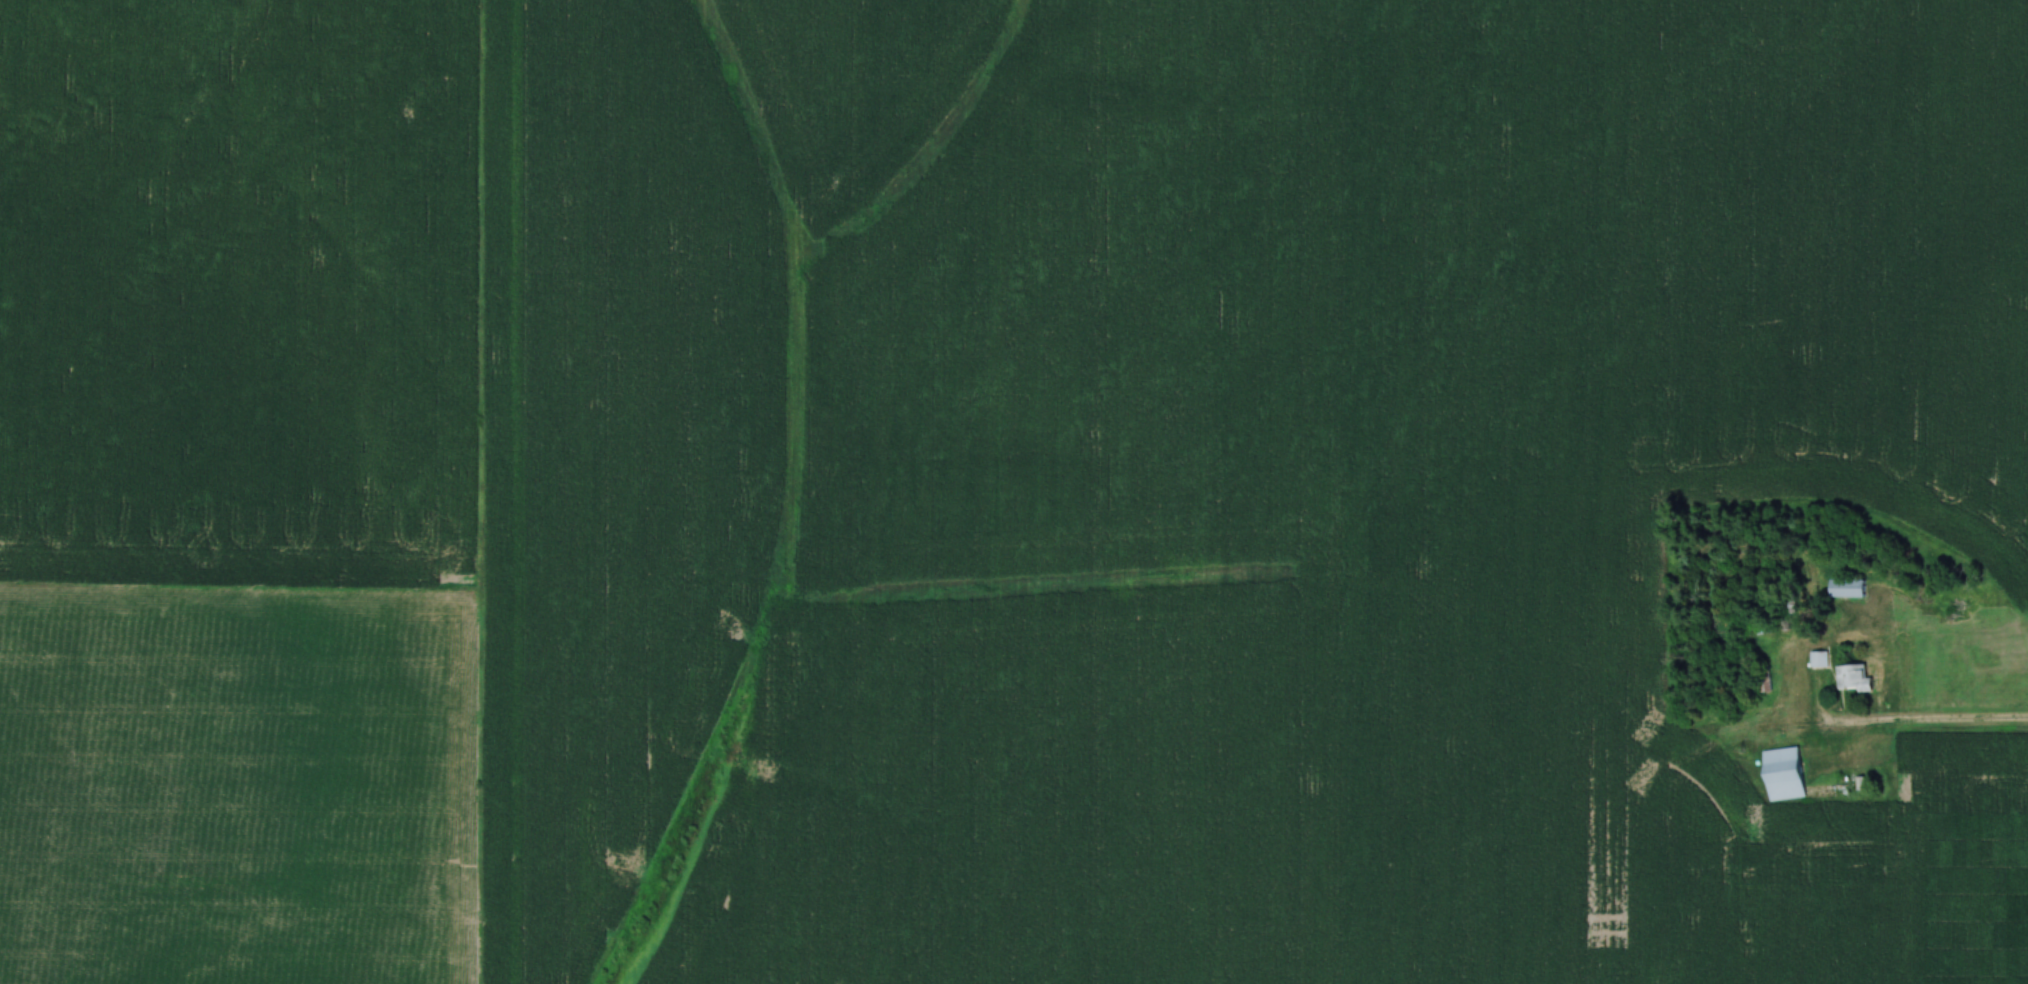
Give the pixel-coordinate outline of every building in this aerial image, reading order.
[(1872,597),(1872,580),(1835,580),(1835,597),(1872,597)] [(1812,668),(1829,668),(1829,652),(1812,652),(1812,668)] [(1840,666),(1840,691),(1876,690),(1875,665),(1840,666)] [(1810,799),(1806,748),(1767,751),(1770,801),(1810,799)]
